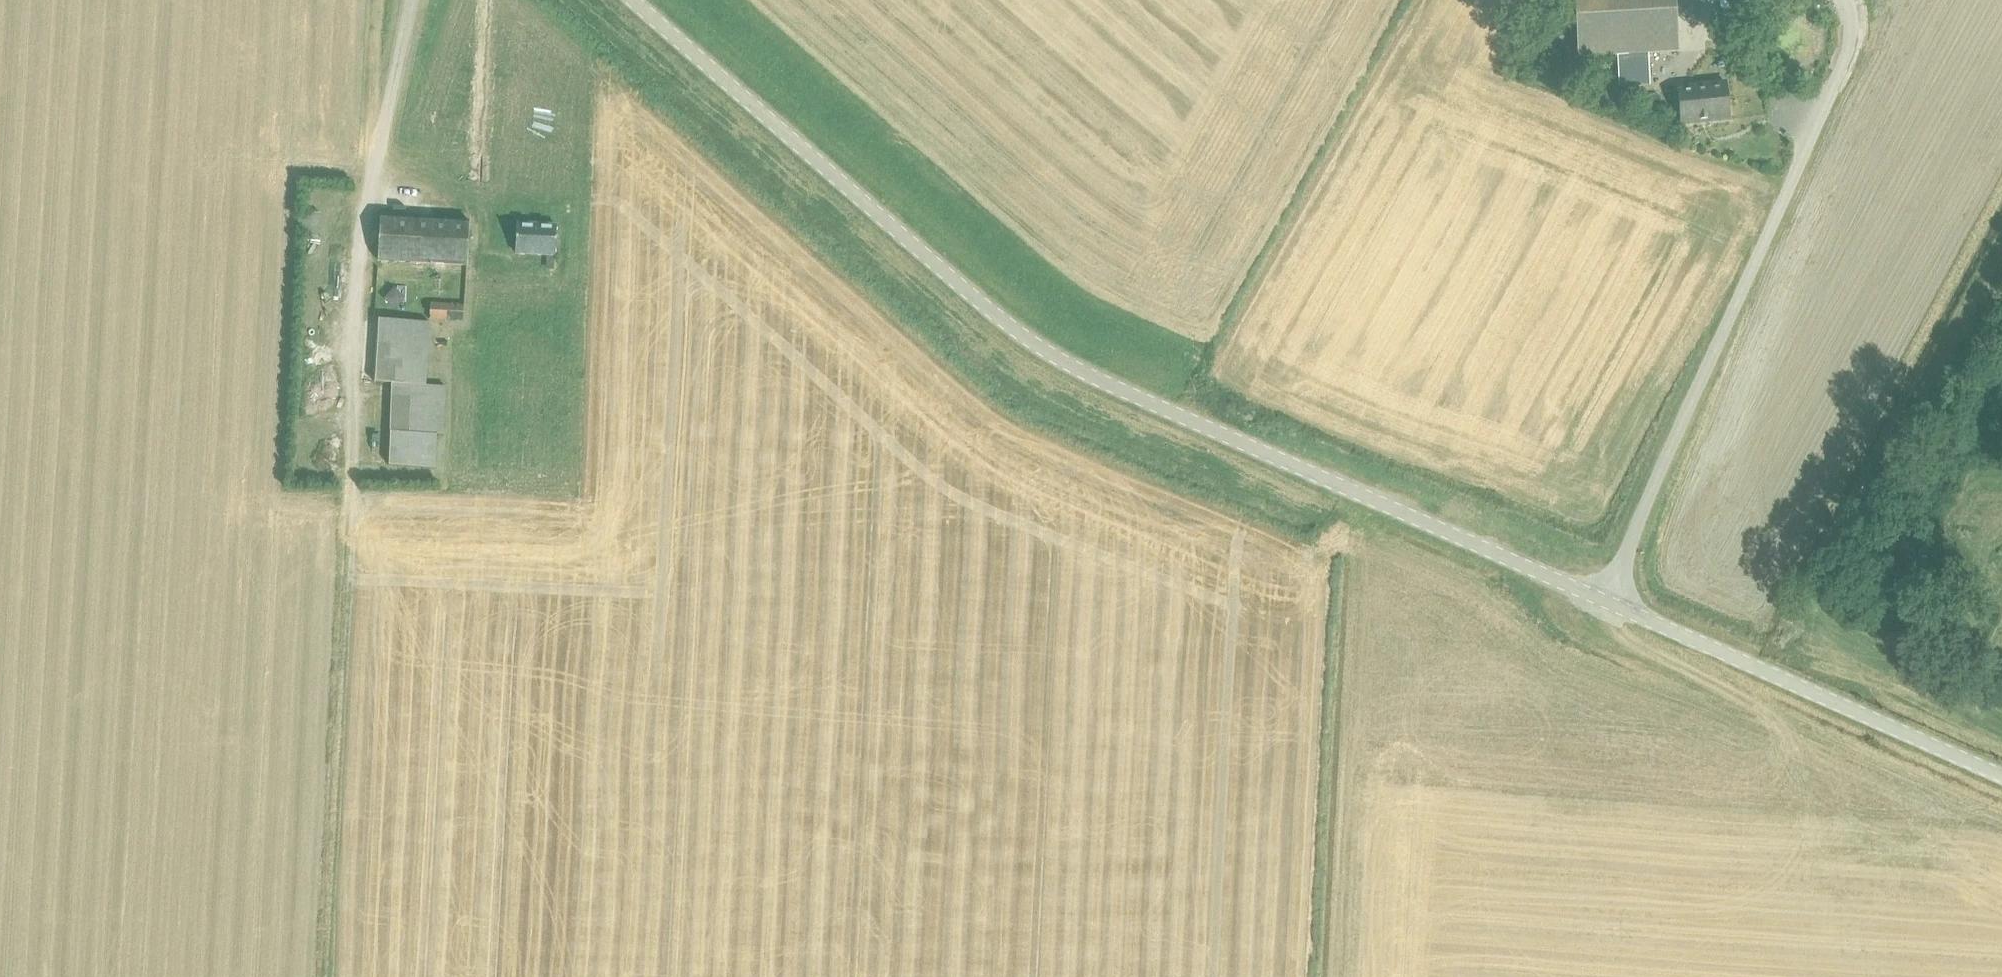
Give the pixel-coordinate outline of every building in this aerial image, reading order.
[(1576,57),(1616,55),(1617,80),(1646,78),(1644,54),(1677,52),(1674,0),(1573,0),(1576,57)] [(1678,87),(1682,124),(1729,119),(1726,82),(1678,87)] [(389,217),(457,220),(458,195),(452,195),(451,207),(406,204),(406,192),(390,192),(389,217)] [(378,261),(467,265),(469,221),(381,217),(378,261)] [(550,271),(555,271),(557,226),(517,224),(516,253),(551,255),(550,271)] [(429,319),(463,321),(464,305),(430,304),(429,319)] [(378,320),(374,382),(392,383),(386,465),(433,468),(435,434),(443,434),(446,387),(426,386),(430,323),(378,320)]
